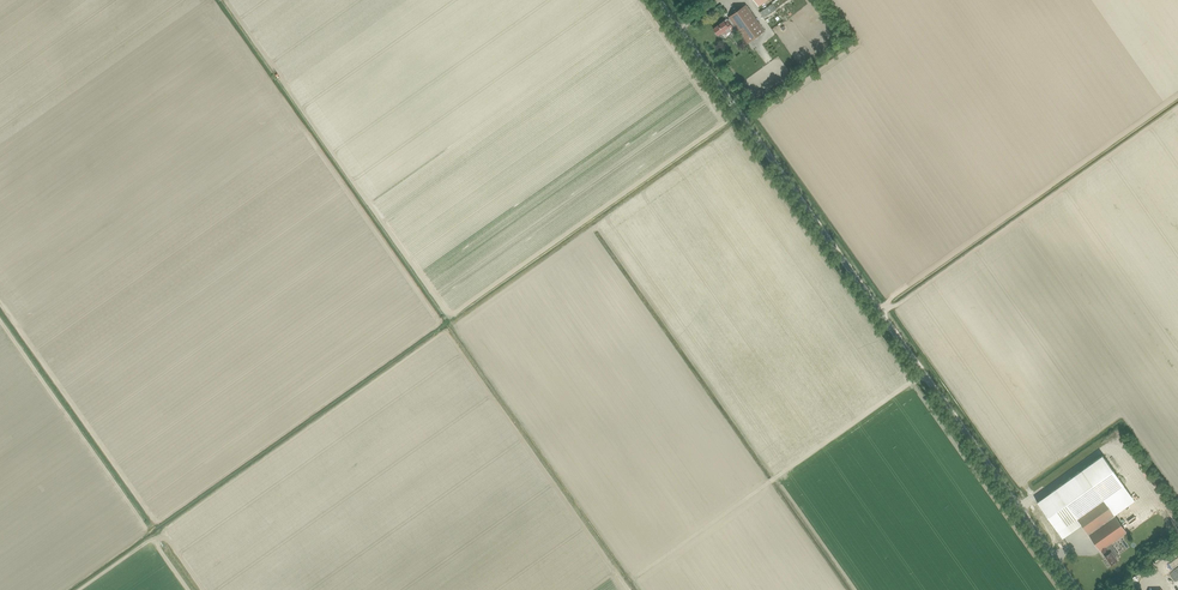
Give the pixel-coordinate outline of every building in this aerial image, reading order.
[(727,19),(713,29),(717,35),(724,31),(726,34),(733,28),(732,27),(734,26),(747,43),(764,31),(746,5),(728,17),(729,19),(727,20),(727,19)] [(1102,455),(1082,470),(1103,500),(1123,485),(1102,455)] [(1126,533),(1114,516),(1103,500),(1082,470),(1036,502),(1057,532),(1076,518),(1100,552),(1101,551),(1110,544),(1126,533)] [(1110,544),(1101,551),(1110,565),(1117,560),(1114,557),(1118,554),(1110,544)]
